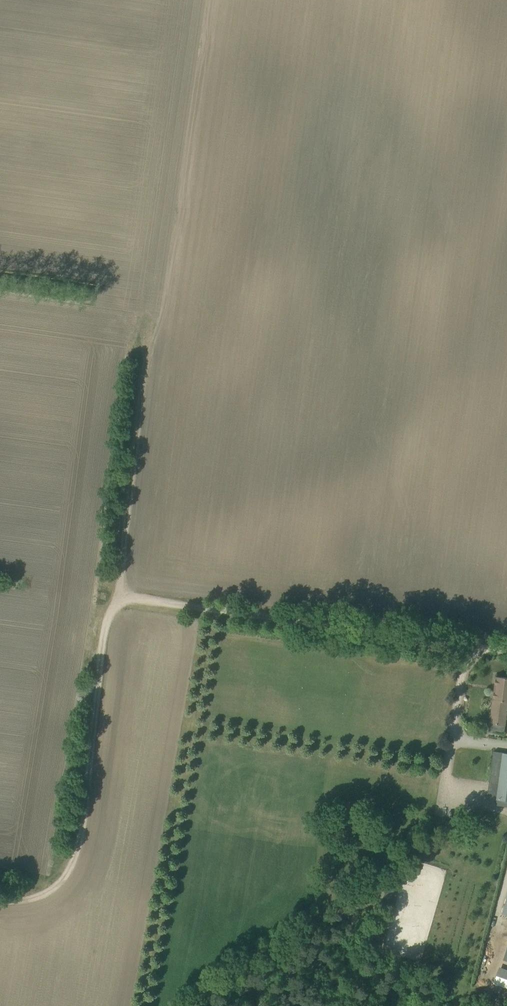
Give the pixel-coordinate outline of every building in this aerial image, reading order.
[(491,702),(486,736),(501,738),(506,704),(506,680),(497,679),(494,702),(491,702)] [(492,753),(485,800),(506,803),(506,756),(492,753)] [(493,984),(506,989),(506,970),(498,967),(493,984)]
